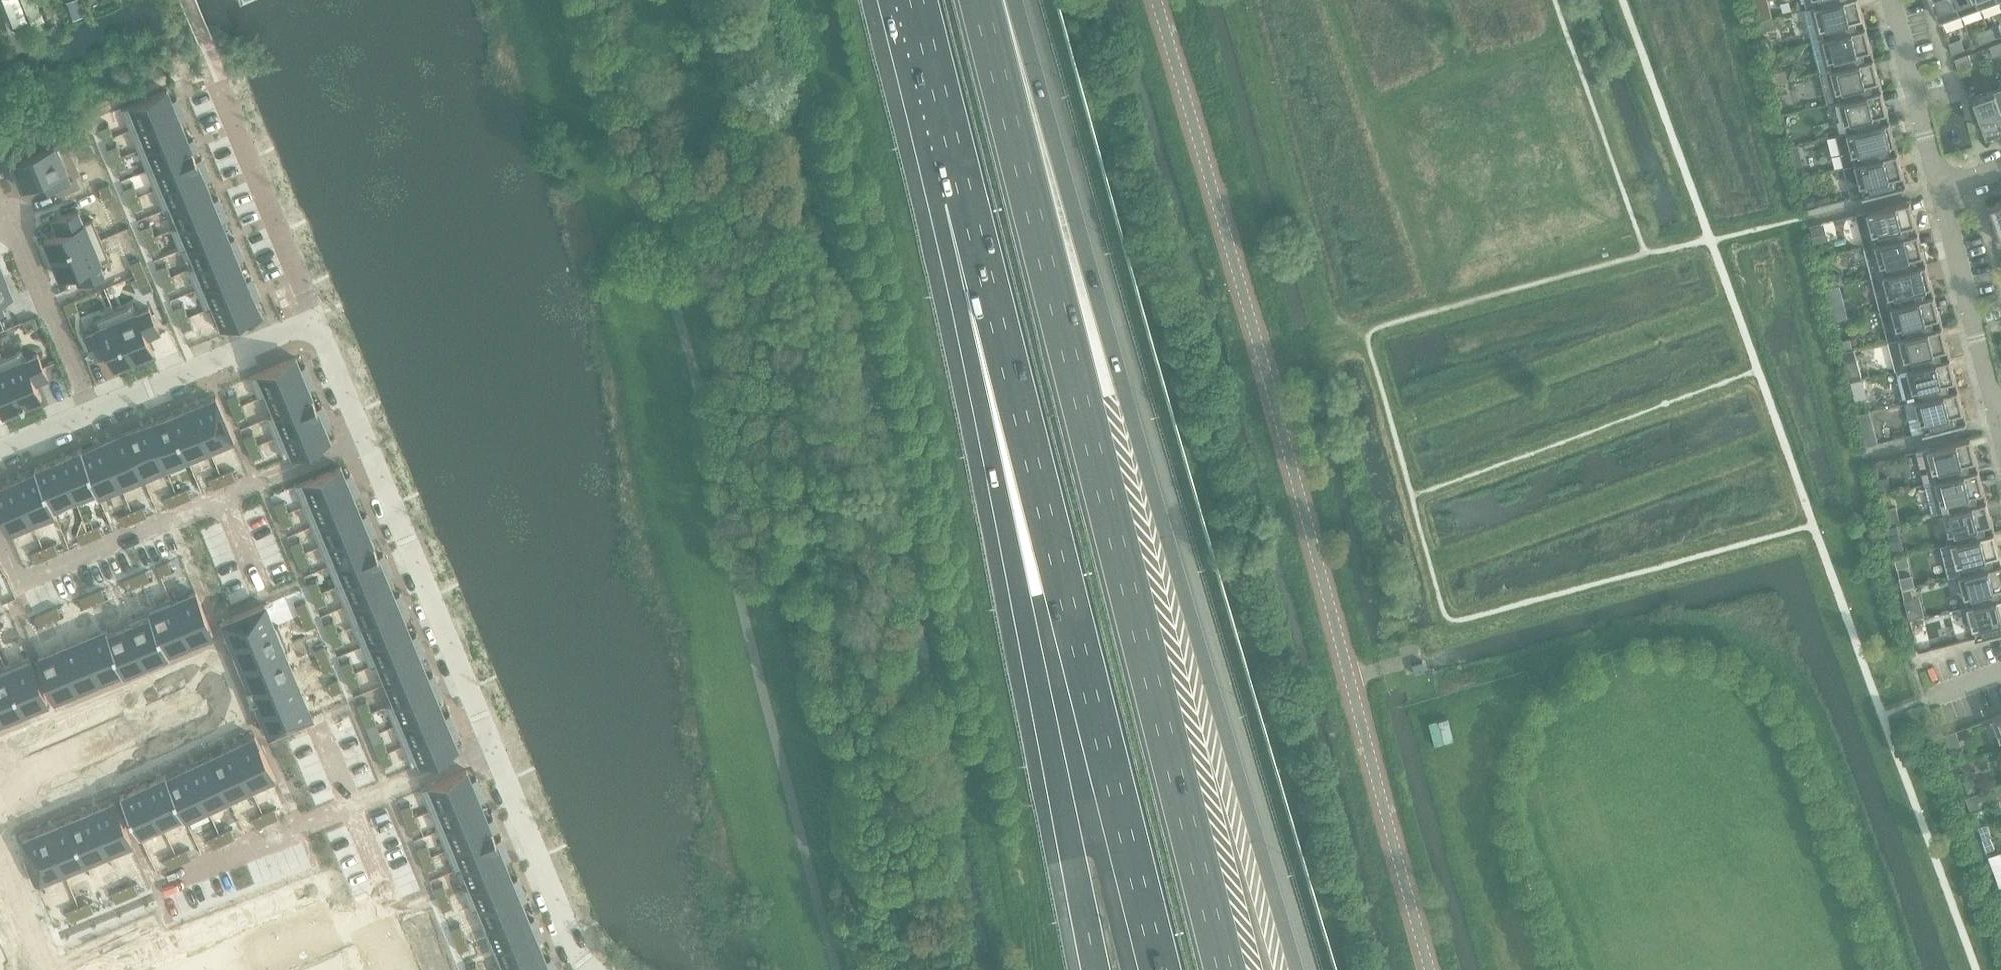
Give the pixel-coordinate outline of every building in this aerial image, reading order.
[(67,2),(73,18),(84,14),(79,0),(72,0),(67,2)] [(1867,27),(1861,0),(1840,0),(1817,6),(1805,9),(1813,40),(1867,27)] [(1962,15),(1957,0),(1934,0),(1944,27),(1964,19),(1962,15)] [(1978,0),(1957,0),(1962,15),(1964,19),(1983,12),(1978,0)] [(1981,9),(1982,9),(1983,12),(2000,6),(2000,0),(1978,0),(1981,9)] [(1758,21),(1768,18),(1766,11),(1756,13),(1758,21)] [(1768,18),(1758,21),(1761,32),(1761,31),(1776,28),(1773,17),(1768,18)] [(2000,36),(2000,26),(2000,24),(1989,28),(1992,39),(2000,36)] [(1821,72),(1875,58),(1867,27),(1813,40),(1821,72)] [(1989,28),(1977,32),(1981,43),(1992,39),(1989,28)] [(1953,53),(1965,49),(1961,38),(1949,42),(1953,53)] [(1990,45),(1994,56),(2000,54),(2000,42),(1990,45)] [(1955,58),(1959,69),(1973,64),(1969,53),(1955,58)] [(1841,100),(1883,89),(1875,58),(1821,72),(1829,103),(1841,100)] [(1786,69),(1771,73),(1774,84),(1789,80),(1786,69)] [(1785,83),(1776,85),(1779,98),(1788,95),(1785,83)] [(167,89),(121,108),(130,129),(181,108),(177,98),(172,100),(167,89)] [(1849,132),(1891,121),(1883,89),(1841,100),(1849,132)] [(1988,133),(2000,128),(2000,99),(1997,89),(1970,99),(1977,120),(1983,118),(1988,133)] [(181,108),(130,129),(138,149),(184,130),(180,121),(186,119),(181,108)] [(1845,166),(1899,152),(1891,121),(1849,132),(1837,135),(1845,166)] [(109,125),(99,129),(104,140),(114,136),(109,125)] [(184,130),(138,149),(147,169),(193,150),(193,151),(198,149),(194,138),(188,140),(184,130)] [(1788,134),(1790,145),(1800,143),(1797,132),(1788,134)] [(56,145),(8,165),(14,178),(18,176),(23,188),(42,180),(47,192),(71,182),(56,145)] [(118,145),(107,149),(112,160),(122,156),(118,145)] [(1799,145),(1790,147),(1795,167),(1804,165),(1799,145)] [(193,150),(147,169),(155,189),(206,168),(202,158),(197,160),(193,151),(193,150)] [(1853,198),(1865,195),(1907,184),(1899,152),(1845,166),(1853,198)] [(122,156),(112,160),(116,171),(127,167),(122,156)] [(206,168),(155,189),(164,210),(173,206),(172,205),(209,190),(205,181),(211,178),(206,168)] [(109,184),(99,188),(103,199),(113,195),(109,184)] [(134,185),(124,189),(128,200),(139,196),(134,185)] [(209,190),(172,205),(173,206),(180,224),(180,225),(223,208),(218,197),(213,199),(209,190)] [(139,196),(128,200),(133,211),(143,207),(139,196)] [(1804,200),(1806,209),(1818,206),(1816,197),(1804,200)] [(1911,200),(1857,214),(1865,246),(1920,232),(1911,200)] [(1999,242),(2000,241),(2000,200),(1992,204),(1998,219),(1992,221),(1999,242)] [(180,224),(171,228),(180,250),(189,246),(188,245),(226,230),(222,220),(227,218),(223,208),(180,225),(180,224)] [(57,233),(44,239),(52,258),(101,238),(93,219),(84,223),(79,210),(52,221),(57,233)] [(1825,224),(1811,228),(1812,233),(1815,244),(1829,241),(1825,224)] [(151,225),(140,229),(145,240),(155,236),(151,225)] [(226,230),(188,245),(189,246),(196,264),(197,265),(239,248),(235,237),(230,239),(228,234),(226,230)] [(1865,246),(1873,277),(1928,263),(1920,232),(1865,246)] [(155,236),(145,240),(149,251),(160,247),(155,236)] [(101,238),(52,258),(60,277),(73,272),(78,284),(105,273),(100,260),(109,257),(101,238)] [(196,264),(188,268),(188,269),(196,289),(242,270),(238,260),(244,258),(239,248),(197,265),(196,264)] [(140,259),(130,264),(134,275),(145,270),(140,259)] [(1873,277),(1881,309),(1936,295),(1928,263),(1873,277)] [(167,265),(157,269),(161,280),(172,276),(167,265)] [(145,270),(134,275),(139,286),(149,281),(145,270)] [(242,270),(196,289),(205,310),(214,306),(213,305),(256,288),(251,277),(246,279),(242,270)] [(1829,276),(1831,288),(1848,284),(1845,272),(1829,276)] [(12,295),(4,276),(0,277),(0,300),(12,295)] [(172,276),(161,280),(166,291),(176,287),(172,276)] [(256,288),(213,305),(214,306),(222,326),(240,319),(242,325),(262,317),(258,307),(255,300),(260,298),(256,288)] [(1936,295),(1881,309),(1889,340),(1944,326),(1936,295)] [(75,299),(63,304),(68,314),(79,309),(75,299)] [(133,303),(114,311),(134,359),(153,351),(148,339),(160,334),(149,307),(136,312),(133,303)] [(184,304),(173,309),(178,320),(188,316),(184,304)] [(1847,317),(1844,305),(1832,308),(1835,320),(1847,317)] [(99,328),(86,333),(98,360),(110,355),(115,367),(134,359),(114,311),(95,319),(99,328)] [(34,316),(23,321),(27,331),(38,326),(34,316)] [(188,316),(178,320),(183,331),(193,327),(188,316)] [(1897,371),(1898,371),(1952,358),(1944,326),(1889,340),(1897,371)] [(1855,350),(1852,339),(1841,342),(1844,353),(1855,350)] [(21,349),(2,357),(23,406),(42,398),(37,385),(49,380),(38,353),(25,358),(21,349)] [(3,414),(23,406),(2,357),(0,358),(0,406),(3,414)] [(296,357),(250,376),(259,398),(268,395),(267,394),(310,376),(305,366),(300,368),(296,357)] [(1909,402),(1917,400),(1959,389),(1952,358),(1898,371),(1901,371),(1901,372),(1898,376),(1904,398),(1909,401),(1909,402)] [(1845,365),(1850,382),(1850,383),(1852,382),(1863,379),(1858,362),(1845,365)] [(310,376),(267,394),(268,395),(275,413),(276,413),(313,398),(309,389),(314,386),(310,376)] [(1865,393),(1861,381),(1853,383),(1856,395),(1865,393)] [(1917,401),(1906,404),(1914,435),(1925,432),(1968,421),(1960,389),(1917,400),(1917,401)] [(227,397),(232,408),(242,404),(237,393),(227,397)] [(216,397),(192,406),(211,453),(235,443),(216,397)] [(275,413),(266,416),(275,437),(326,416),(322,405),(317,408),(313,398),(276,413),(275,413)] [(242,404),(232,408),(236,420),(246,415),(242,404)] [(192,406),(170,416),(187,457),(187,458),(189,462),(211,453),(192,406)] [(170,416),(148,425),(165,467),(187,458),(187,457),(170,416)] [(326,416),(275,437),(284,458),(330,439),(325,428),(331,426),(326,416)] [(148,425),(126,434),(143,476),(165,467),(148,425)] [(1875,428),(1863,431),(1864,434),(1867,446),(1876,444),(1879,443),(1875,428)] [(254,433),(243,437),(248,448),(258,444),(254,433)] [(126,434),(104,443),(121,485),(143,476),(126,434)] [(1972,437),(1916,451),(1925,483),(1980,469),(1972,437)] [(83,452),(82,452),(97,491),(96,491),(98,495),(121,485),(104,443),(83,452)] [(258,444),(248,448),(253,460),(263,455),(258,444)] [(82,448),(58,458),(75,500),(96,491),(97,491),(82,452),(83,452),(82,448)] [(58,458),(34,468),(36,471),(37,471),(53,509),(55,509),(75,500),(58,458)] [(341,466),(295,485),(304,505),(355,484),(350,474),(345,476),(341,466)] [(231,469),(220,474),(225,484),(236,479),(231,469)] [(1988,500),(1980,469),(1925,483),(1933,514),(1988,500)] [(36,471),(15,480),(32,522),(33,521),(56,512),(55,509),(53,509),(37,471),(36,471)] [(220,474),(209,478),(214,489),(225,484),(220,474)] [(1891,490),(1887,476),(1876,479),(1880,493),(1891,490)] [(0,486),(0,510),(11,536),(35,526),(33,521),(32,522),(15,480),(0,486)] [(355,484),(304,505),(312,525),(358,507),(354,497),(359,495),(355,484)] [(187,488),(176,492),(180,502),(191,498),(187,488)] [(176,492),(165,497),(169,507),(180,502),(176,492)] [(284,500),(274,505),(279,516),(289,512),(284,500)] [(1933,515),(1945,511),(1953,542),(1996,532),(1988,500),(1933,514),(1933,515)] [(143,506),(132,511),(136,521),(147,516),(143,506)] [(358,507),(312,525),(320,545),(371,524),(367,514),(362,516),(358,507)] [(1896,507),(1887,509),(1890,522),(1900,519),(1896,507)] [(132,511),(121,515),(125,526),(136,521),(132,511)] [(289,512),(279,516),(283,527),(294,523),(289,512)] [(99,524),(87,529),(92,539),(103,535),(99,524)] [(371,524),(320,545),(328,565),(374,546),(370,537),(375,535),(371,524)] [(1884,528),(1891,556),(1903,553),(1896,526),(1884,528)] [(87,529),(76,534),(81,544),(92,539),(87,529)] [(2000,564),(2000,552),(1996,532),(1953,542),(1953,543),(1941,546),(1949,577),(1961,574),(2000,564)] [(301,540),(290,545),(295,556),(305,551),(301,540)] [(54,543),(43,547),(47,558),(58,553),(54,543)] [(374,546),(328,565),(337,585),(388,564),(383,554),(378,556),(374,546)] [(43,547),(32,552),(36,562),(47,558),(43,547)] [(305,551),(295,556),(300,567),(310,563),(305,551)] [(168,561),(157,565),(161,576),(172,571),(168,561)] [(388,564),(337,585),(345,605),(391,586),(387,577),(392,575),(388,564)] [(2000,597),(2000,564),(1961,574),(1969,605),(2000,597)] [(146,570),(135,575),(139,585),(150,580),(146,570)] [(1900,577),(1903,589),(1912,587),(1915,586),(1912,574),(1900,577)] [(135,575),(124,579),(128,589),(139,585),(135,575)] [(317,580),(307,585),(312,596),(322,591),(317,580)] [(391,586),(345,605),(353,626),(404,604),(400,594),(395,596),(391,586)] [(1912,587),(1903,589),(1906,601),(1915,598),(1912,587)] [(101,588),(90,593),(95,603),(106,598),(101,588)] [(322,591),(312,596),(316,607),(327,603),(322,591)] [(173,601),(172,602),(189,643),(213,634),(196,592),(173,601)] [(90,593),(79,598),(84,608),(95,603),(90,593)] [(171,597),(147,607),(148,610),(149,610),(167,652),(169,652),(189,643),(172,602),(173,601),(171,597)] [(1961,607),(1966,628),(1974,626),(1977,637),(2000,631),(2000,597),(1969,605),(1961,607)] [(306,601),(295,605),(300,617),(310,612),(306,601)] [(265,604),(223,621),(233,645),(274,627),(274,626),(265,604)] [(404,604),(353,626),(362,646),(408,627),(404,617),(409,615),(404,604)] [(57,607),(46,611),(50,622),(61,617),(57,607)] [(148,610),(126,619),(128,624),(129,623),(146,665),(170,656),(169,652),(167,652),(149,610),(148,610)] [(46,611),(35,616),(39,626),(50,622),(46,611)] [(310,612),(300,617),(305,628),(315,623),(310,612)] [(334,620),(324,625),(328,636),(339,632),(334,620)] [(1923,628),(1921,620),(1912,622),(1914,630),(1923,628)] [(108,632),(107,633),(123,671),(121,672),(123,675),(146,665),(129,623),(128,624),(108,632)] [(274,627),(233,645),(242,667),(284,649),(284,650),(288,649),(278,625),(274,626),(274,627)] [(408,627),(362,646),(370,667),(379,663),(379,662),(421,644),(417,634),(411,636),(408,627)] [(107,629),(83,639),(101,680),(121,672),(123,671),(107,633),(108,632),(107,629)] [(339,632),(328,636),(333,647),(343,643),(339,632)] [(83,639),(61,648),(79,690),(101,680),(83,639)] [(421,644),(379,662),(379,663),(387,682),(424,667),(420,657),(425,655),(421,644)] [(324,646),(314,650),(318,661),(329,657),(324,646)] [(61,648),(38,658),(55,699),(79,690),(61,648)] [(284,649),(242,667),(250,686),(250,687),(251,689),(293,672),(284,650),(284,649)] [(28,656),(5,666),(24,712),(48,702),(28,656)] [(329,657),(318,661),(323,672),(333,668),(329,657)] [(351,661),(340,665),(345,676),(355,672),(351,661)] [(0,668),(0,717),(2,721),(24,712),(5,666),(0,668)] [(424,667),(387,682),(395,701),(395,702),(438,684),(433,674),(428,676),(424,667)] [(250,687),(247,688),(252,701),(256,700),(260,711),(302,694),(293,672),(251,689),(250,687)] [(355,672),(345,676),(350,687),(360,683),(355,672)] [(338,679),(328,683),(332,694),(342,690),(338,679)] [(395,701),(386,705),(395,726),(441,707),(437,697),(442,695),(438,684),(395,702),(395,701)] [(302,694),(260,711),(269,732),(270,735),(312,717),(302,694)] [(367,701),(357,705),(362,716),(372,712),(367,701)] [(441,707),(395,726),(403,746),(454,724),(450,714),(445,716),(441,707)] [(372,712),(362,716),(366,727),(377,723),(372,712)] [(454,724),(403,746),(412,767),(458,747),(453,737),(458,735),(455,727),(454,724)] [(1956,730),(1945,734),(1951,749),(1962,745),(1956,730)] [(255,735),(232,746),(253,791),(276,781),(255,735)] [(384,740),(374,745),(378,756),(388,751),(384,740)] [(232,746),(210,756),(231,802),(253,791),(232,746)] [(388,751),(378,756),(383,767),(393,763),(388,751)] [(210,756),(188,766),(207,807),(206,808),(208,812),(231,802),(210,756)] [(168,776),(166,776),(186,818),(187,817),(206,808),(207,807),(188,766),(168,776)] [(467,770),(421,789),(430,810),(481,789),(476,778),(471,780),(467,770)] [(166,773),(143,783),(164,829),(187,818),(187,817),(186,818),(166,776),(168,776),(166,773)] [(1973,778),(1966,776),(1962,782),(1967,793),(1977,789),(1973,778)] [(143,783),(120,794),(142,839),(164,829),(143,783)] [(481,789),(430,810),(438,830),(484,811),(480,801),(485,799),(484,796),(481,789)] [(1969,797),(1967,798),(1972,811),(1973,810),(1982,807),(1980,802),(1987,800),(1984,792),(1977,794),(1969,797)] [(114,800),(91,810),(108,852),(132,842),(114,800)] [(411,805),(400,809),(405,820),(415,816),(411,805)] [(274,808),(263,813),(268,823),(278,818),(274,808)] [(91,810),(69,819),(86,861),(87,861),(108,852),(91,810)] [(484,811),(438,830),(446,850),(492,831),(493,832),(498,829),(493,818),(488,820),(484,811)] [(263,813),(252,818),(257,828),(268,823),(263,813)] [(415,816),(405,820),(410,831),(420,827),(415,816)] [(69,819),(46,829),(66,875),(89,865),(87,861),(86,861),(69,819)] [(1992,836),(1987,824),(1979,827),(1983,839),(1992,836)] [(230,828),(219,833),(224,843),(235,838),(230,828)] [(46,829),(23,838),(31,859),(27,861),(35,882),(40,880),(42,885),(66,875),(46,829)] [(492,831),(446,850),(455,871),(464,867),(463,866),(506,848),(501,838),(496,840),(493,832),(492,831)] [(219,833),(208,838),(213,848),(224,843),(219,833)] [(427,845),(417,849),(422,860),(432,856),(427,845)] [(187,848),(176,853),(180,863),(191,858),(187,848)] [(506,848),(463,866),(464,867),(471,885),(471,886),(509,871),(505,861),(510,859),(506,848)] [(176,853),(165,859),(170,869),(180,863),(176,853)] [(432,856),(422,860),(426,871),(436,867),(432,856)] [(471,885),(462,889),(471,911),(480,907),(480,906),(522,889),(518,878),(513,880),(509,871),(471,886),(471,885)] [(295,875),(284,879),(288,889),(299,885),(295,875)] [(284,879),(273,883),(277,894),(288,889),(284,879)] [(134,883),(123,888),(127,898),(138,893),(134,883)] [(444,884),(433,889),(438,899),(438,900),(448,896),(444,884)] [(123,888),(112,892),(116,903),(127,898),(123,888)] [(260,889),(248,893),(252,903),(264,899),(260,889)] [(522,889),(480,906),(480,907),(488,927),(525,911),(521,902),(527,899),(522,889)] [(248,893),(237,897),(241,908),(252,903),(248,893)] [(448,896),(438,900),(443,911),(453,907),(448,896)] [(90,901),(78,906),(83,916),(94,912),(90,901)] [(224,903),(213,907),(217,917),(228,913),(224,903)] [(78,906),(67,911),(72,921),(83,916),(78,906)] [(213,907),(201,911),(205,922),(217,917),(213,907)] [(317,907),(297,915),(314,958),(334,951),(320,916),(317,907)] [(150,910),(139,915),(143,925),(154,920),(150,910)] [(525,911),(488,927),(496,946),(539,929),(535,918),(529,921),(525,911)] [(195,914),(183,918),(187,929),(199,924),(195,914)] [(435,914),(425,918),(430,929),(440,925),(435,914)] [(297,915),(279,921),(296,965),(314,958),(297,915)] [(133,917),(122,922),(126,932),(137,927),(133,917)] [(261,928),(278,969),(284,969),(296,965),(279,921),(261,928)] [(389,924),(354,939),(362,958),(406,940),(398,921),(389,924)] [(122,922),(111,926),(115,936),(126,932),(122,922)] [(440,925),(430,929),(434,940),(444,936),(440,925)] [(460,925),(450,929),(455,940),(465,936),(460,925)] [(244,935),(257,969),(278,969),(261,928),(244,935)] [(539,929),(496,946),(504,965),(505,966),(542,951),(538,941),(543,939),(539,929)] [(97,932),(86,936),(91,947),(102,942),(97,932)] [(224,943),(226,946),(227,946),(236,969),(257,969),(244,935),(226,942),(224,943)] [(86,936),(75,941),(80,951),(91,947),(86,936)] [(465,936),(455,940),(459,951),(470,947),(465,936)] [(362,958),(367,969),(383,969),(413,958),(406,940),(362,958)] [(209,953),(216,969),(236,969),(227,946),(226,946),(209,953)] [(450,949),(440,954),(444,965),(455,961),(450,949)] [(496,969),(552,969),(555,969),(551,958),(546,961),(542,951),(505,966),(504,965),(496,969)] [(190,960),(194,969),(216,969),(209,953),(190,960)] [(413,958),(383,969),(418,969),(413,958)] [(161,968),(162,969),(184,969),(180,960),(161,968)] [(444,965),(447,969),(458,969),(455,961),(444,965)]
